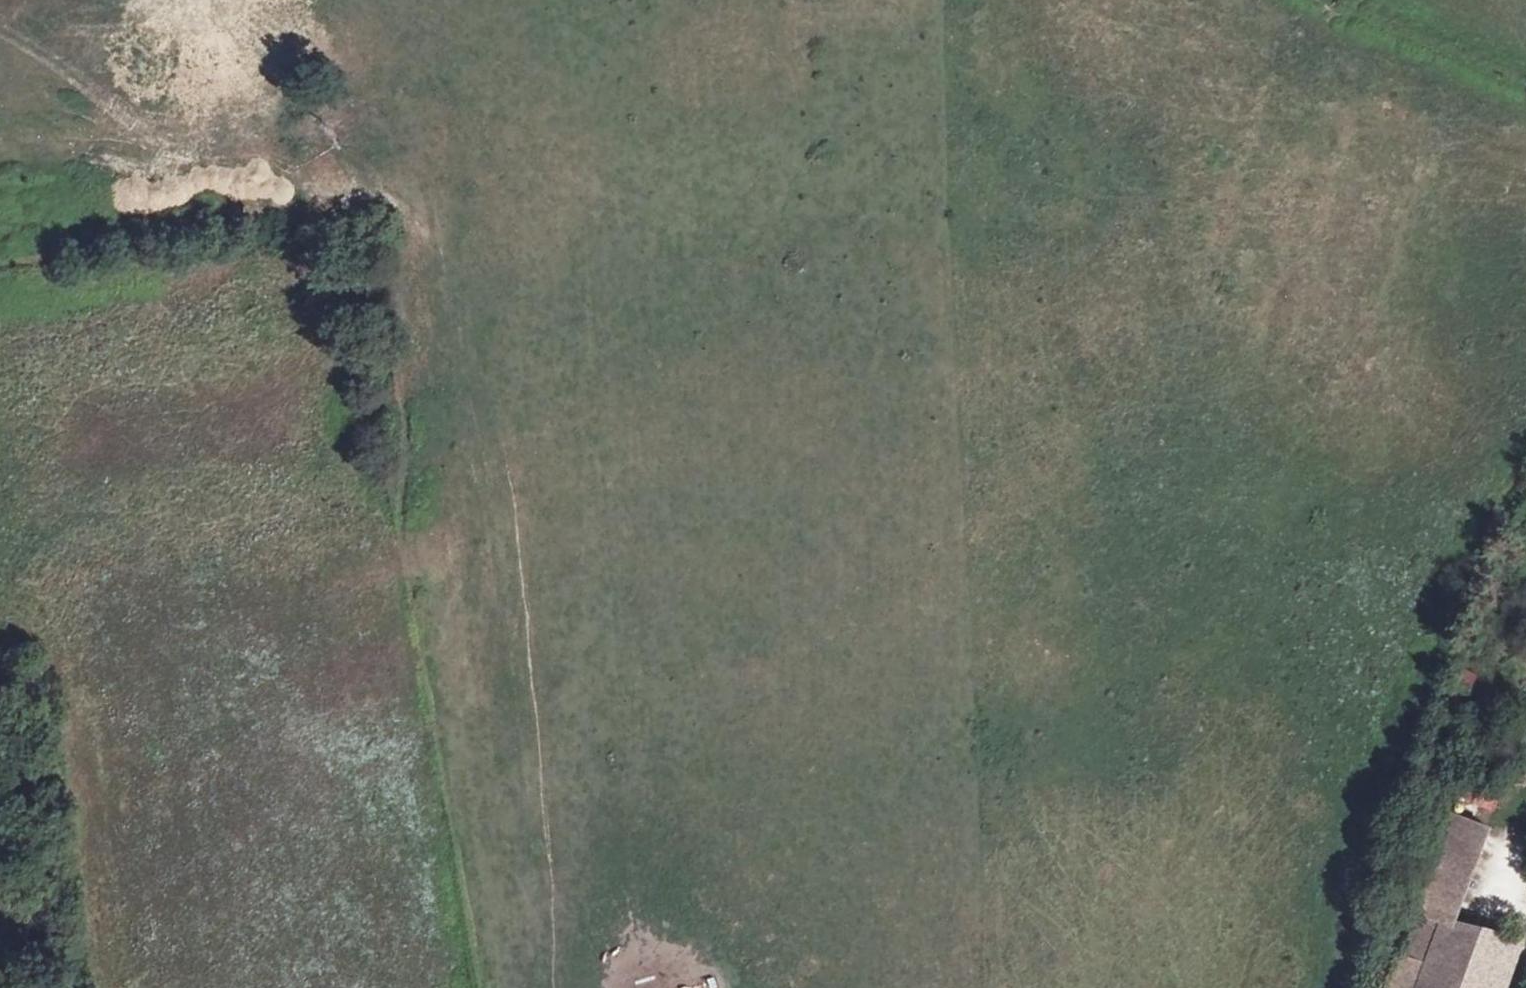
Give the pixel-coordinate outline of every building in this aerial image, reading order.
[(1450,687),(1469,695),(1477,673),(1458,666),(1450,687)] [(1455,923),(1490,828),(1451,814),(1413,913),(1418,915),(1418,914),(1444,922),(1445,921),(1455,923)] [(1431,958),(1444,922),(1418,914),(1418,915),(1406,948),(1408,949),(1431,958)] [(1523,939),(1455,923),(1445,921),(1444,922),(1431,958),(1408,949),(1406,948),(1403,957),(1428,965),(1420,987),(1506,987),(1523,939)] [(1428,965),(1403,957),(1398,955),(1387,987),(1420,987),(1428,965)]
